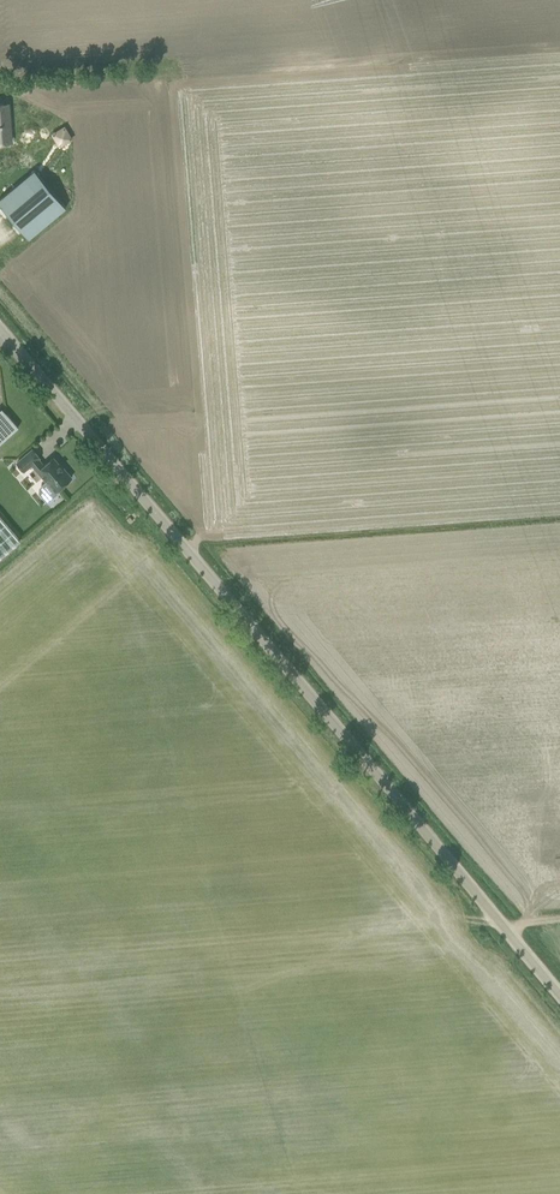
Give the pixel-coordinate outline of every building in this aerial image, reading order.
[(66,207),(35,170),(0,199),(0,204),(29,238),(66,207)] [(6,414),(0,415),(0,443),(19,427),(7,414),(6,414)] [(63,468),(61,466),(54,457),(44,465),(39,459),(40,457),(33,449),(17,462),(24,471),(32,464),(45,480),(46,479),(56,490),(64,484),(66,484),(70,481),(70,479),(72,477),(64,467),(63,468)] [(20,540),(0,516),(0,557),(20,540)]
